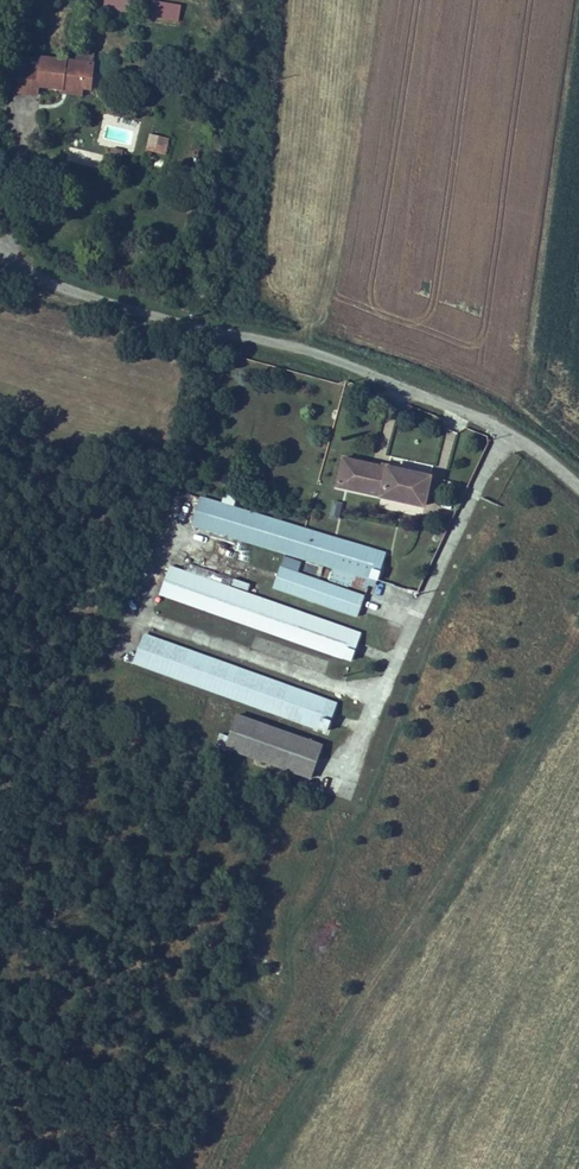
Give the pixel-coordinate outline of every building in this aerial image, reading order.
[(104,13),(135,16),(137,0),(106,0),(104,13)] [(181,4),(154,1),(151,20),(179,23),(181,4)] [(79,60),(42,56),(41,63),(23,61),(20,93),(39,95),(39,87),(66,90),(65,93),(83,95),(84,88),(93,89),(96,54),(80,52),(79,60)] [(167,154),(171,139),(149,134),(145,149),(167,154)] [(123,150),(113,148),(111,156),(121,158),(123,150)] [(153,168),(163,170),(166,159),(156,156),(153,168)] [(322,449),(316,482),(400,501),(407,468),(368,460),(369,457),(360,454),(359,458),(322,449)] [(174,490),(166,515),(351,571),(359,545),(174,490)] [(332,500),(330,518),(340,519),(343,502),(332,500)] [(146,562),(136,587),(328,654),(337,627),(146,562)] [(255,563),(250,585),(336,608),(341,588),(255,563)] [(195,685),(204,658),(120,628),(110,654),(195,685)] [(195,685),(303,724),(313,698),(204,658),(195,685)] [(355,709),(359,700),(340,694),(337,703),(355,709)] [(286,771),(299,738),(215,708),(207,730),(198,727),(194,738),(286,771)]
